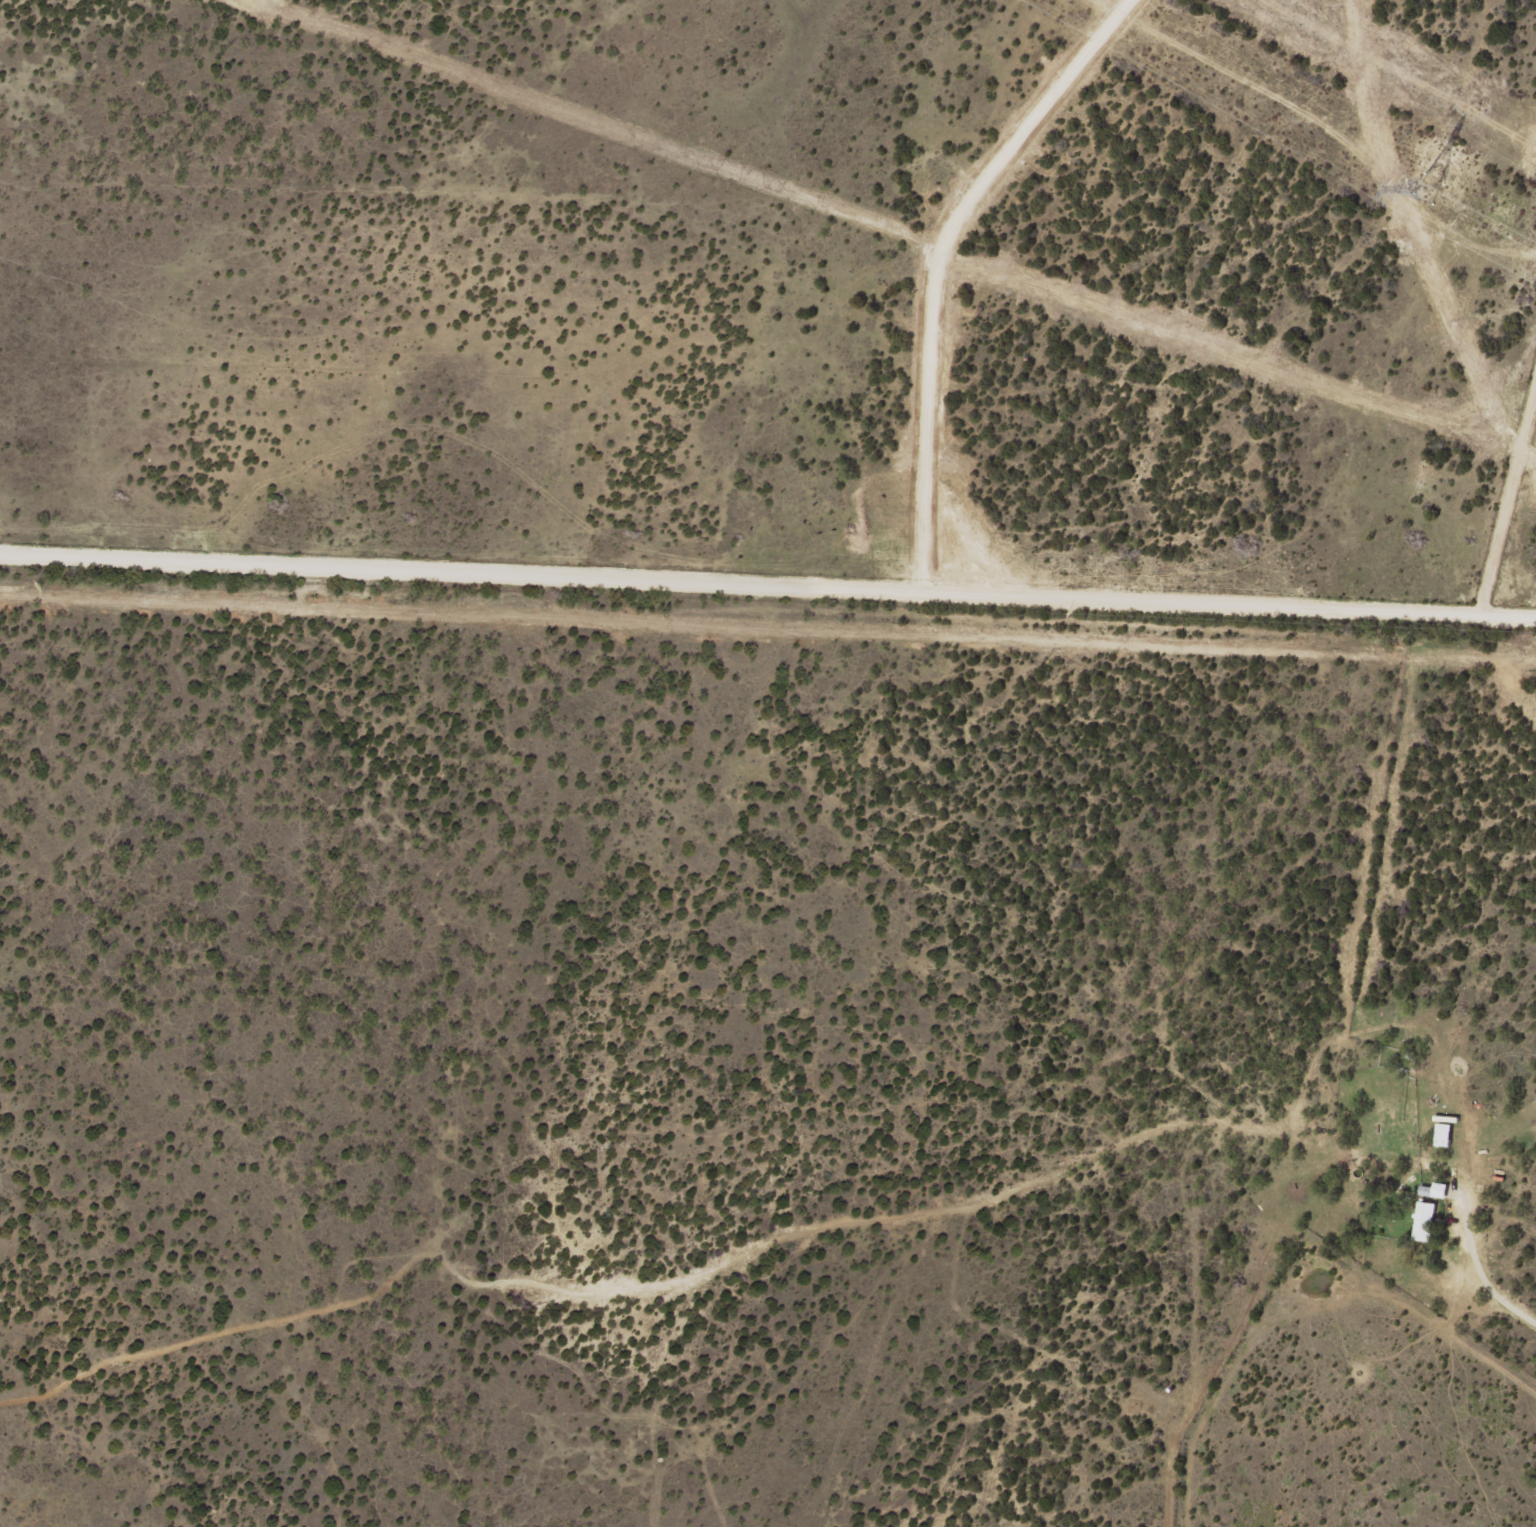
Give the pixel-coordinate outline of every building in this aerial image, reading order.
[(1433,1203),(1415,1202),(1415,1241),(1432,1241),(1433,1203)]
